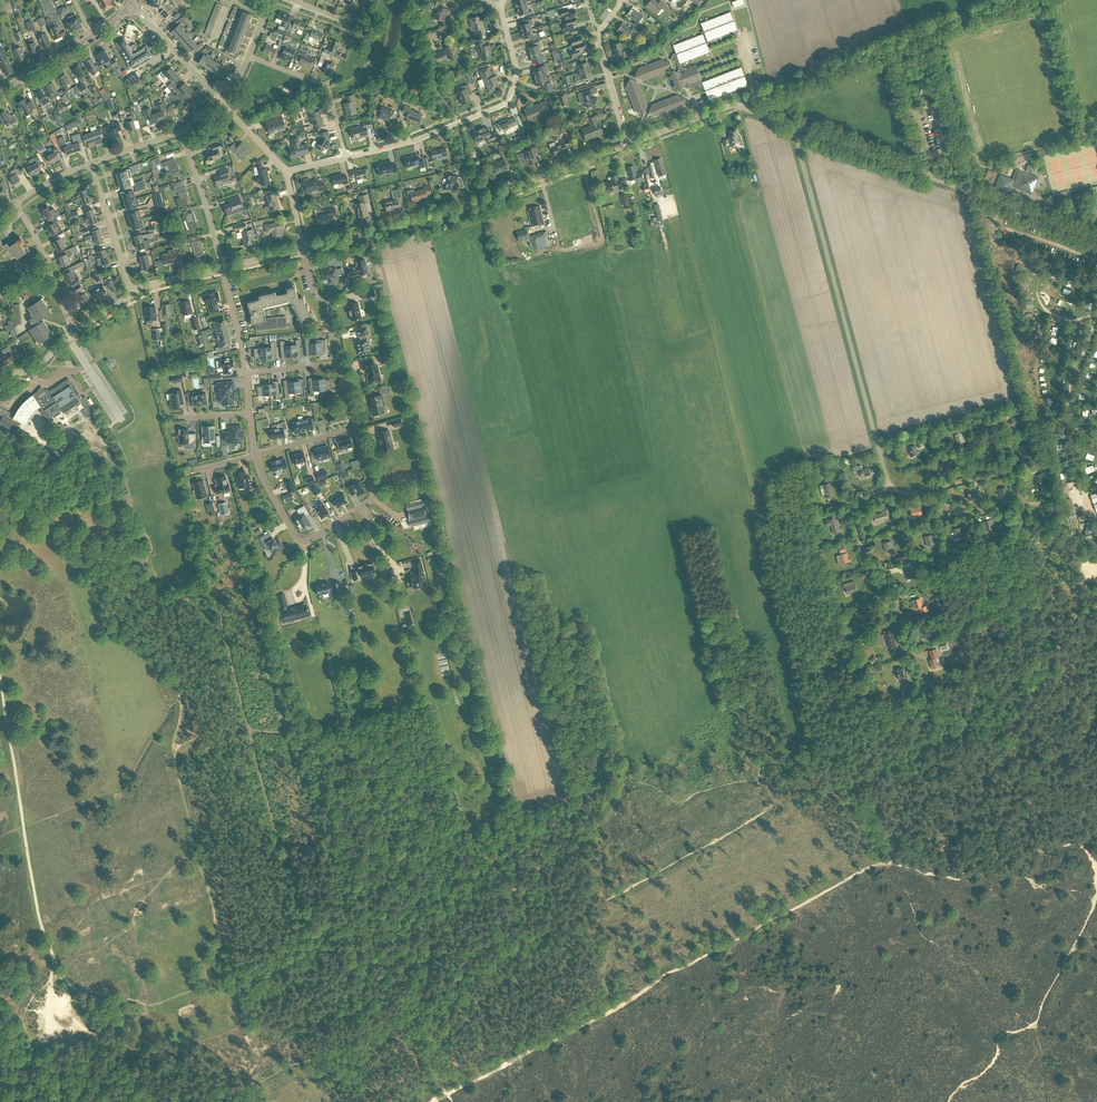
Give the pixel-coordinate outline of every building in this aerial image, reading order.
[(9,14),(10,20),(17,18),(14,5),(16,4),(16,0),(5,0),(6,7),(0,8),(2,16),(9,14)] [(44,10),(42,11),(50,28),(49,29),(54,40),(66,35),(52,0),(40,0),(44,10)] [(103,11),(112,6),(109,0),(97,0),(103,11)] [(517,8),(526,5),(525,2),(529,1),(529,0),(520,0),(515,2),(517,8)] [(654,0),(651,0),(646,6),(656,14),(661,8),(664,10),(667,6),(660,1),(658,3),(654,0)] [(444,4),(437,1),(435,7),(438,8),(434,18),(443,22),(448,10),(443,8),(444,4)] [(526,5),(517,8),(519,15),(526,13),(527,16),(533,14),(532,11),(528,12),(526,5)] [(64,7),(58,10),(61,16),(66,13),(64,7)] [(169,14),(164,9),(159,13),(165,19),(169,14)] [(566,20),(575,17),(577,17),(575,10),(568,12),(567,9),(560,11),(562,16),(564,16),(566,20)] [(640,14),(633,9),(628,16),(637,23),(640,19),(642,21),(647,15),(642,11),(640,14)] [(284,29),(288,31),(291,23),(288,22),(290,15),(279,11),(277,18),(287,22),(284,29)] [(243,12),(240,18),(249,22),(250,22),(251,18),(250,18),(251,15),(243,12)] [(686,61),(689,60),(709,52),(706,44),(709,44),(708,41),(737,30),(730,12),(701,23),(703,31),(701,32),(702,34),(673,46),(676,53),(673,54),(670,60),(677,63),(679,68),(677,72),(673,70),(669,78),(673,80),(675,84),(673,88),(681,91),(684,85),(686,86),(688,85),(706,93),(709,100),(748,85),(741,68),(702,82),(696,65),(685,69),(681,67),(680,63),(683,62),(685,63),(686,61)] [(67,17),(69,22),(67,23),(72,32),(82,26),(80,23),(81,22),(80,21),(81,20),(80,18),(79,18),(78,17),(76,18),(74,14),(67,17)] [(188,25),(191,23),(184,15),(178,20),(181,23),(184,20),(188,25)] [(480,15),(470,18),(472,27),(474,26),(475,30),(477,30),(478,36),(486,34),(484,28),(480,15)] [(36,20),(37,21),(32,23),(36,32),(38,31),(40,36),(39,36),(43,47),(50,44),(46,33),(45,33),(43,29),(41,30),(40,27),(47,24),(43,17),(36,20)] [(563,25),(564,31),(565,32),(574,29),(573,25),(577,24),(575,17),(566,20),(564,20),(565,25),(563,25)] [(240,18),(238,25),(246,28),(247,29),(249,25),(248,24),(249,22),(240,18)] [(520,26),(522,32),(531,29),(530,26),(533,25),(531,19),(524,21),(525,24),(520,26)] [(31,20),(25,22),(28,31),(30,31),(34,29),(33,26),(31,21),(31,20)] [(291,23),(288,31),(286,36),(289,37),(293,27),(303,31),(306,24),(295,20),(294,24),(291,23)] [(632,30),(623,23),(618,30),(627,37),(631,31),(637,36),(640,32),(634,27),(632,30)] [(174,35),(175,34),(177,36),(183,30),(179,25),(171,32),(174,35)] [(238,25),(235,31),(244,35),(245,35),(246,31),(245,31),(246,28),(238,25)] [(323,33),(313,29),(311,34),(308,32),(305,39),(309,41),(310,37),(320,41),(323,33)] [(531,40),(538,38),(541,37),(539,33),(537,34),(536,32),(532,33),(531,29),(522,32),(524,39),(530,37),(531,40)] [(179,40),(180,39),(181,41),(188,35),(190,33),(188,31),(186,33),(183,30),(177,36),(176,37),(179,40)] [(23,39),(21,31),(15,33),(17,41),(23,39)] [(235,31),(233,38),(241,41),(242,41),(244,37),(243,37),(244,35),(235,31)] [(572,46),(573,45),(585,42),(585,41),(583,42),(582,39),(583,39),(582,34),(577,36),(577,37),(574,38),(573,35),(566,37),(568,42),(570,42),(572,46)] [(184,45),(186,46),(186,47),(193,40),(188,35),(181,41),(181,42),(184,45)] [(129,47),(124,38),(116,43),(131,68),(152,56),(146,46),(140,50),(139,47),(137,48),(137,47),(134,46),(133,47),(132,45),(129,47)] [(230,44),(239,48),(240,48),(241,44),(241,41),(233,38),(230,44)] [(35,43),(34,39),(28,41),(33,55),(36,54),(35,53),(36,52),(35,47),(37,46),(35,43)] [(186,47),(186,46),(185,47),(188,50),(189,50),(191,52),(193,50),(195,53),(203,45),(201,43),(198,45),(193,40),(186,47)] [(325,49),(323,52),(330,55),(337,58),(337,57),(337,53),(336,53),(340,43),(333,40),(328,50),(325,49)] [(530,55),(540,52),(539,48),(541,47),(540,41),(533,43),(534,46),(528,48),(530,55)] [(586,44),(585,42),(573,45),(572,46),(569,47),(570,51),(572,58),(581,56),(579,51),(583,49),(584,50),(588,49),(587,44),(586,44)] [(621,58),(627,56),(626,51),(622,51),(620,42),(613,45),(615,51),(614,52),(615,56),(620,55),(621,58)] [(279,52),(282,45),(279,43),(276,49),(266,45),(263,52),(274,57),(276,51),(279,52)] [(476,45),(478,53),(480,52),(481,55),(481,56),(481,58),(482,59),(482,60),(491,58),(489,50),(490,50),(489,46),(485,47),(484,43),(476,45)] [(230,44),(228,51),(237,54),(239,50),(238,50),(239,48),(230,44)] [(458,57),(453,44),(445,48),(445,49),(434,54),(437,61),(447,57),(447,56),(449,55),(451,60),(458,57)] [(12,47),(14,50),(14,51),(19,61),(26,58),(23,53),(24,53),(22,49),(21,50),(19,48),(18,48),(16,45),(12,47)] [(282,45),(279,52),(282,53),(281,57),(291,61),(294,54),(284,50),(285,46),(282,45)] [(3,48),(0,50),(0,64),(3,70),(4,70),(7,74),(12,71),(10,67),(11,66),(7,60),(9,59),(3,48)] [(99,53),(96,55),(99,60),(97,61),(100,66),(103,64),(104,64),(108,70),(111,68),(114,72),(120,68),(117,64),(118,64),(115,59),(112,61),(105,50),(99,53)] [(304,52),(301,50),(298,57),(301,58),(300,62),(310,67),(313,59),(303,55),(304,52)] [(320,51),(319,53),(322,55),(321,59),(319,62),(323,64),(320,71),(328,73),(332,63),(328,61),(330,55),(323,52),(320,51)] [(540,52),(530,55),(533,62),(538,60),(539,63),(546,61),(545,58),(542,59),(540,52)] [(202,66),(203,65),(205,66),(209,58),(203,54),(199,62),(199,63),(199,64),(202,66)] [(96,67),(91,58),(85,62),(92,75),(99,71),(97,66),(96,67)] [(208,69),(209,69),(211,70),(215,62),(209,58),(205,66),(205,67),(208,69)] [(670,63),(662,59),(638,68),(634,77),(641,80),(667,70),(670,63)] [(579,72),(589,69),(587,62),(580,64),(579,61),(571,63),(573,69),(578,68),(579,72)] [(215,72),(217,73),(221,65),(215,62),(211,70),(211,71),(214,73),(215,72)] [(75,66),(76,68),(73,69),(78,79),(79,78),(81,82),(77,84),(81,91),(87,88),(83,82),(85,81),(82,76),(84,75),(81,70),(82,69),(79,64),(75,66)] [(221,65),(217,73),(216,74),(220,76),(221,76),(223,77),(227,69),(221,65)] [(545,76),(544,72),(547,71),(546,65),(538,67),(539,70),(533,72),(535,79),(545,76)] [(164,83),(176,72),(171,67),(169,68),(170,69),(166,73),(163,70),(157,76),(164,83)] [(122,73),(120,68),(114,72),(112,72),(115,77),(122,73)] [(482,78),(484,82),(485,82),(489,92),(495,90),(494,87),(496,86),(498,80),(496,75),(492,77),(489,68),(479,72),(482,78)] [(589,69),(579,72),(580,76),(575,77),(577,84),(585,82),(584,78),(592,76),(589,69)] [(171,91),(177,86),(175,83),(179,79),(179,80),(181,78),(176,72),(164,83),(167,87),(164,90),(168,94),(169,93),(171,91)] [(128,86),(140,79),(136,73),(124,80),(128,86)] [(71,83),(65,74),(60,78),(68,92),(71,90),(71,89),(68,84),(71,83)] [(553,90),(550,79),(549,75),(545,76),(535,79),(537,86),(542,84),(543,91),(553,90)] [(484,82),(482,78),(477,81),(480,88),(485,86),(484,82)] [(636,82),(630,79),(626,87),(635,111),(643,115),(646,108),(636,82)] [(52,82),(47,86),(52,93),(50,94),(53,99),(60,95),(52,82)] [(175,96),(178,99),(190,88),(185,82),(183,84),(184,85),(180,88),(177,86),(171,91),(169,93),(173,98),(175,96)] [(471,92),(468,84),(461,87),(463,91),(457,93),(462,103),(470,100),(468,94),(471,92)] [(71,90),(73,94),(75,94),(77,97),(82,94),(76,86),(71,89),(71,90)] [(104,88),(99,91),(104,101),(110,98),(104,88)] [(190,88),(178,99),(187,109),(194,104),(189,99),(193,95),(195,94),(190,88)] [(35,92),(40,100),(43,105),(50,101),(47,97),(46,97),(41,89),(35,92)] [(595,104),(593,97),(591,98),(591,95),(594,94),(593,92),(591,93),(590,90),(582,92),(577,94),(580,104),(584,103),(585,107),(587,108),(593,106),(593,105),(595,104)] [(66,94),(61,97),(65,103),(69,100),(66,94)] [(348,103),(346,103),(343,104),(347,116),(357,114),(354,102),(355,101),(354,95),(346,97),(348,103)] [(565,95),(559,97),(561,106),(568,104),(565,95)] [(686,99),(679,96),(651,106),(648,113),(657,117),(678,109),(681,110),(686,99)] [(32,110),(36,108),(32,101),(28,103),(25,99),(18,103),(20,107),(18,108),(22,114),(24,113),(26,116),(33,112),(32,110)] [(156,113),(159,124),(166,121),(165,119),(163,112),(166,111),(163,103),(162,104),(161,100),(156,102),(157,105),(159,112),(156,113)] [(545,101),(529,108),(523,110),(529,124),(535,122),(532,117),(538,114),(540,119),(545,117),(544,112),(549,110),(545,101)] [(171,105),(167,109),(171,114),(176,109),(173,106),(172,106),(171,105)] [(402,112),(403,112),(408,114),(406,117),(419,122),(422,114),(410,109),(410,107),(405,105),(402,112)] [(400,117),(397,118),(396,114),(394,113),(394,111),(382,107),(380,111),(381,111),(379,118),(384,120),(385,119),(389,121),(391,117),(393,117),(394,119),(392,119),(394,126),(398,125),(398,123),(401,123),(400,117)] [(152,126),(159,124),(156,113),(152,115),(150,108),(143,110),(146,118),(149,117),(152,123),(151,124),(152,126)] [(321,132),(321,130),(320,127),(324,126),(322,118),(321,118),(319,110),(314,112),(314,110),(308,112),(310,118),(311,118),(313,125),(315,124),(316,128),(314,128),(315,132),(317,131),(317,133),(321,132)] [(0,114),(0,116),(3,121),(3,122),(6,128),(15,122),(15,123),(18,121),(15,114),(11,116),(9,113),(7,115),(5,111),(0,114)] [(64,125),(60,115),(55,118),(60,127),(64,125)] [(126,118),(125,115),(120,116),(122,124),(126,123),(129,132),(136,130),(133,121),(136,120),(134,115),(126,118)] [(265,120),(269,133),(285,128),(281,115),(265,120)] [(598,123),(595,116),(588,119),(591,126),(582,129),(586,140),(603,133),(599,123),(598,123)] [(517,125),(514,117),(508,120),(507,119),(496,123),(499,130),(503,129),(504,131),(508,130),(507,128),(517,125)] [(372,128),(370,120),(362,122),(363,127),(351,129),(353,139),(368,136),(366,129),(372,128)] [(122,130),(119,122),(113,124),(115,129),(112,130),(110,125),(104,128),(107,137),(110,135),(111,139),(120,136),(118,131),(122,130)] [(490,134),(487,127),(473,132),(477,142),(487,138),(489,144),(496,141),(493,133),(490,134)] [(96,132),(92,133),(96,145),(103,143),(100,137),(103,136),(101,130),(101,128),(95,130),(96,132)] [(740,141),(742,141),(740,136),(739,136),(737,130),(730,132),(731,136),(730,137),(732,138),(732,140),(729,141),(731,147),(737,145),(738,146),(741,146),(740,141)] [(314,147),(321,151),(324,147),(327,148),(329,145),(328,144),(330,140),(329,140),(327,136),(329,135),(328,131),(319,133),(320,137),(317,142),(314,141),(311,144),(312,145),(315,147),(314,147)] [(96,145),(92,133),(88,134),(83,136),(85,142),(88,141),(90,147),(96,145)] [(74,144),(71,145),(74,152),(81,150),(79,143),(82,142),(79,134),(72,136),(74,144)] [(74,152),(71,145),(67,147),(63,137),(57,139),(61,149),(64,148),(66,155),(74,152)] [(301,145),(299,138),(291,140),(292,147),(289,148),(292,157),(300,155),(300,156),(309,154),(306,144),(301,145)] [(570,146),(567,139),(560,142),(561,144),(556,146),(555,142),(549,144),(551,148),(552,147),(555,156),(567,151),(565,147),(570,146)] [(41,141),(35,144),(39,151),(44,148),(41,141)] [(220,148),(219,143),(212,145),(213,150),(211,150),(211,151),(206,152),(209,161),(220,157),(217,149),(220,148)] [(242,160),(251,152),(247,148),(246,149),(241,144),(238,147),(235,143),(230,148),(236,155),(236,154),(242,160)] [(525,162),(526,162),(527,164),(529,163),(530,164),(538,161),(535,153),(539,152),(537,145),(529,149),(530,151),(523,154),(517,156),(520,164),(522,163),(522,164),(525,163),(525,162)] [(51,164),(60,159),(56,153),(59,152),(56,146),(50,149),(53,154),(47,157),(51,164)] [(447,158),(444,148),(431,152),(433,161),(447,158)] [(418,159),(417,154),(403,158),(406,168),(419,165),(419,167),(423,166),(421,158),(418,159)] [(38,164),(41,162),(38,156),(33,159),(36,164),(28,168),(29,171),(28,172),(31,176),(36,174),(35,173),(41,170),(38,164)] [(159,170),(157,165),(161,164),(159,157),(151,160),(154,171),(159,170)] [(664,169),(661,158),(655,160),(658,171),(664,169)] [(172,160),(163,163),(164,166),(168,165),(171,174),(179,171),(176,162),(173,163),(172,160)] [(507,169),(504,160),(493,164),(497,173),(507,169)] [(391,165),(391,162),(376,165),(379,174),(393,171),(393,173),(398,172),(396,164),(391,165)] [(256,175),(258,174),(261,186),(270,184),(266,169),(263,169),(262,166),(254,168),(255,174),(256,175)] [(630,180),(634,179),(636,183),(643,180),(641,172),(636,173),(634,166),(628,168),(629,170),(627,170),(630,180)] [(10,178),(16,187),(22,183),(17,175),(19,174),(20,175),(24,173),(20,167),(17,169),(16,168),(10,172),(13,176),(10,178)] [(230,177),(227,168),(219,171),(221,175),(214,177),(217,186),(222,185),(222,186),(224,188),(227,187),(230,183),(230,182),(229,177),(230,177)] [(368,172),(367,168),(360,170),(360,169),(351,172),(352,178),(356,177),(357,180),(367,178),(366,173),(368,172)] [(1007,177),(1000,174),(998,180),(1000,181),(999,183),(997,182),(995,188),(1001,191),(1002,189),(1003,189),(1003,191),(1009,194),(1011,188),(1009,187),(1010,185),(1032,194),(1038,177),(1030,174),(1033,168),(1032,168),(1030,174),(1017,169),(1014,177),(1015,177),(1014,179),(1008,177),(1007,179),(1006,179),(1007,177)] [(116,175),(118,182),(129,178),(132,177),(130,170),(130,169),(122,172),(122,173),(116,175)] [(988,169),(982,186),(989,188),(990,189),(996,172),(995,172),(988,169)] [(342,174),(331,176),(333,184),(334,187),(335,188),(338,187),(338,186),(338,183),(339,183),(339,184),(343,183),(343,185),(348,184),(348,182),(346,175),(343,176),(342,174)] [(460,188),(464,187),(461,178),(448,174),(444,188),(453,190),(456,181),(458,182),(460,188)] [(613,181),(607,183),(610,192),(614,191),(615,192),(622,189),(619,179),(620,179),(619,175),(611,177),(612,181),(613,180),(613,181)] [(135,185),(134,184),(132,177),(129,178),(118,182),(120,189),(126,187),(126,188),(132,187),(133,186),(135,185)] [(307,192),(308,195),(309,195),(312,195),(312,193),(312,191),(319,189),(319,191),(325,190),(323,182),(318,183),(317,180),(305,183),(307,192)] [(4,181),(0,184),(0,198),(7,193),(5,190),(9,188),(4,181)] [(176,186),(173,186),(174,191),(175,192),(178,191),(180,197),(176,199),(179,207),(188,204),(187,200),(189,199),(184,184),(183,185),(182,181),(175,183),(176,186)] [(408,198),(411,197),(412,202),(427,198),(426,195),(430,194),(428,186),(424,187),(424,189),(414,192),(413,189),(407,191),(408,198)] [(653,187),(655,195),(660,194),(659,193),(662,192),(660,186),(653,187)] [(404,204),(400,188),(392,191),(394,199),(384,202),(387,211),(390,210),(391,211),(393,210),(394,209),(399,208),(399,205),(404,204)] [(72,197),(74,201),(89,196),(88,193),(88,192),(87,191),(87,190),(86,189),(79,192),(80,195),(72,197)] [(122,195),(124,202),(136,198),(135,195),(134,195),(133,191),(128,192),(128,193),(122,195)] [(153,194),(156,204),(163,202),(160,192),(153,194)] [(266,207),(265,208),(266,210),(267,211),(270,210),(279,208),(276,194),(267,196),(269,206),(266,207)] [(370,201),(368,194),(359,196),(360,203),(354,204),(356,209),(357,209),(359,218),(368,215),(365,203),(370,201)] [(628,194),(621,195),(623,206),(631,204),(628,194)] [(89,196),(74,201),(75,204),(82,201),(83,205),(91,202),(89,196)] [(244,210),(239,196),(229,200),(230,204),(224,205),(227,216),(244,210)] [(136,198),(124,202),(126,209),(132,208),(132,209),(137,207),(136,202),(137,202),(136,198)] [(50,211),(48,207),(42,210),(47,218),(49,217),(50,221),(60,216),(58,212),(56,213),(54,208),(50,211)] [(544,224),(540,207),(530,209),(532,216),(529,216),(532,227),(544,224)] [(336,215),(334,208),(327,210),(328,213),(316,216),(318,225),(330,222),(330,223),(334,222),(332,216),(336,215)] [(86,211),(88,218),(95,216),(93,209),(86,211)] [(129,218),(130,222),(141,219),(139,210),(134,211),(134,213),(128,214),(128,215),(127,216),(128,218),(129,218)] [(68,214),(70,219),(79,217),(77,211),(68,214)] [(185,215),(182,216),(183,221),(186,220),(190,232),(195,231),(194,228),(197,227),(192,213),(185,215)] [(95,216),(88,218),(85,219),(80,221),(81,224),(89,221),(90,224),(97,222),(95,216)] [(651,224),(651,218),(646,219),(646,216),(639,217),(639,225),(651,224)] [(53,235),(59,232),(62,230),(58,222),(59,222),(57,218),(50,221),(52,224),(48,227),(53,235)] [(144,227),(141,219),(130,222),(132,230),(138,228),(139,229),(144,227)] [(284,228),(282,221),(265,225),(267,232),(272,231),(274,239),(283,237),(281,229),(284,228)] [(240,238),(242,238),(244,247),(252,245),(251,240),(255,239),(253,229),(244,231),(244,229),(247,228),(246,224),(235,226),(236,231),(241,230),(241,232),(239,233),(240,238)] [(85,240),(101,236),(100,229),(93,231),(94,235),(85,237),(85,240)] [(525,229),(516,231),(519,241),(528,239),(525,229)] [(533,242),(534,244),(539,243),(539,241),(548,238),(546,231),(531,235),(533,242)] [(65,236),(63,233),(56,237),(58,240),(53,242),(58,251),(66,247),(61,238),(65,236)] [(134,236),(136,243),(156,237),(155,233),(150,235),(150,233),(145,235),(146,236),(143,236),(142,234),(134,236)] [(101,236),(85,240),(86,244),(94,242),(96,242),(96,245),(103,243),(101,236)] [(181,244),(188,242),(188,243),(191,242),(195,257),(204,255),(201,240),(199,240),(198,236),(181,241),(181,244)] [(156,237),(136,243),(138,249),(146,247),(145,244),(149,243),(149,242),(157,240),(156,237)] [(29,250),(26,246),(25,247),(23,243),(24,242),(21,239),(18,241),(18,240),(9,246),(8,245),(5,244),(4,245),(0,239),(0,260),(11,262),(11,258),(15,256),(17,259),(26,253),(26,252),(29,250)] [(65,251),(66,254),(59,257),(62,267),(70,264),(67,257),(72,256),(71,255),(81,251),(80,249),(78,244),(65,251)] [(88,256),(89,258),(90,261),(91,260),(107,256),(105,249),(98,251),(99,255),(96,256),(96,257),(93,257),(93,254),(88,256)] [(169,253),(162,254),(162,256),(164,264),(176,261),(177,262),(180,261),(178,251),(174,251),(174,249),(168,250),(169,253)] [(151,267),(147,254),(140,256),(143,269),(151,267)] [(107,256),(91,260),(92,263),(96,262),(97,265),(109,262),(107,256)] [(357,266),(349,268),(350,276),(359,274),(368,273),(368,272),(370,272),(369,267),(367,268),(365,260),(356,262),(357,266)] [(79,268),(77,265),(69,268),(71,271),(65,274),(69,282),(75,279),(74,278),(78,276),(75,270),(79,268)] [(338,277),(336,268),(331,269),(331,267),(325,269),(326,270),(321,272),(323,281),(328,279),(328,281),(333,280),(333,278),(338,277)] [(119,280),(117,276),(113,279),(107,283),(112,291),(118,287),(115,282),(119,280)] [(73,288),(81,283),(78,278),(70,283),(73,288)] [(1067,285),(1073,289),(1076,284),(1070,281),(1067,285)] [(80,284),(72,290),(75,295),(84,290),(80,284)] [(92,292),(98,301),(104,296),(103,294),(106,291),(102,285),(92,292)] [(251,315),(250,315),(250,321),(254,320),(254,323),(252,324),(253,324),(255,324),(256,331),(286,327),(285,316),(267,318),(267,321),(265,313),(263,307),(291,300),(303,323),(316,320),(313,315),(310,316),(307,305),(305,305),(303,297),(299,298),(297,298),(295,287),(292,288),(291,286),(286,289),(287,292),(282,293),(283,295),(280,296),(279,294),(276,295),(275,292),(270,293),(270,295),(267,295),(267,294),(261,295),(262,296),(258,297),(259,299),(255,300),(255,302),(252,303),(252,301),(247,302),(249,311),(250,310),(251,315)] [(209,294),(204,295),(206,304),(208,304),(210,313),(218,311),(216,303),(217,302),(219,301),(217,292),(213,293),(209,294)] [(89,299),(85,293),(79,297),(81,300),(78,302),(83,310),(90,306),(86,301),(89,299)] [(40,302),(39,300),(28,308),(31,312),(29,313),(31,318),(29,319),(31,324),(33,324),(34,327),(30,330),(37,341),(39,340),(40,341),(50,335),(48,333),(50,332),(43,321),(39,324),(37,321),(48,314),(46,312),(48,310),(42,301),(40,302)] [(191,305),(190,300),(182,302),(182,304),(181,304),(183,315),(192,313),(191,307),(190,305),(191,305)] [(358,318),(360,317),(359,310),(360,310),(358,302),(352,304),(347,306),(351,320),(357,319),(358,319),(358,318)] [(171,313),(170,304),(163,305),(163,306),(162,306),(163,314),(171,313)] [(145,309),(146,321),(146,324),(154,323),(153,320),(157,320),(155,306),(146,307),(146,309),(145,309)] [(224,319),(213,322),(214,328),(225,325),(224,319)] [(225,325),(214,328),(216,334),(227,332),(225,325)] [(360,356),(368,354),(365,338),(362,339),(361,336),(366,335),(364,327),(356,329),(358,337),(359,337),(360,340),(356,341),(360,356)] [(162,328),(152,329),(154,341),(160,340),(161,343),(163,343),(162,328)] [(227,332),(216,334),(217,341),(229,338),(227,332)] [(229,338),(217,341),(219,347),(230,345),(229,338)] [(290,345),(291,356),(295,356),(295,358),(301,357),(300,339),(296,340),(296,344),(290,345)] [(312,354),(316,354),(315,343),(309,343),(309,339),(305,339),(307,357),(313,356),(312,354)] [(321,342),(315,343),(316,354),(323,354),(323,351),(324,351),(324,348),(326,348),(325,340),(321,340),(321,342)] [(287,356),(291,356),(290,345),(284,345),(284,341),(280,341),(282,359),(288,359),(287,356)] [(265,348),(266,358),(270,358),(270,360),(276,360),(275,342),(271,342),(271,347),(265,348)] [(1,360),(4,365),(14,359),(10,354),(13,352),(9,346),(2,351),(4,354),(0,357),(0,361),(1,360)] [(266,358),(265,348),(254,349),(254,358),(260,357),(260,359),(266,358)] [(234,367),(233,359),(229,360),(229,358),(225,358),(225,360),(221,360),(222,368),(223,368),(224,374),(231,373),(231,367),(234,367)] [(367,379),(368,382),(369,383),(369,384),(381,381),(377,365),(374,366),(372,360),(362,363),(363,370),(366,369),(368,373),(368,374),(369,376),(367,377),(368,378),(367,379)] [(48,390),(46,389),(35,396),(51,421),(53,419),(52,417),(62,410),(64,414),(81,403),(80,400),(82,398),(79,393),(75,386),(74,387),(68,378),(49,391),(48,390)] [(320,390),(319,379),(315,379),(315,378),(308,378),(310,396),(314,396),(314,391),(320,390)] [(294,382),(295,393),(301,392),(301,397),(305,397),(303,379),(297,379),(297,381),(294,382)] [(319,379),(320,390),(331,389),(331,380),(326,380),(325,379),(319,379)] [(295,393),(294,382),(290,382),(290,380),(284,381),(285,399),(289,398),(289,393),(295,393)] [(269,384),(270,395),(275,395),(276,399),(280,399),(278,381),(272,382),(272,383),(269,384)] [(237,399),(237,394),(236,389),(234,389),(233,382),(216,383),(218,402),(224,401),(224,405),(227,405),(228,405),(229,405),(232,404),(232,400),(237,399)] [(258,396),(270,395),(269,384),(262,384),(262,386),(257,387),(258,396)] [(46,389),(44,389),(44,388),(43,389),(41,386),(35,392),(30,396),(29,394),(24,399),(25,400),(23,403),(22,402),(21,402),(20,402),(20,403),(19,403),(18,404),(20,405),(15,411),(16,411),(15,415),(6,410),(4,413),(5,414),(4,416),(3,416),(0,421),(0,423),(16,432),(21,422),(26,425),(28,420),(28,419),(30,415),(36,409),(40,406),(42,409),(40,410),(48,422),(51,421),(35,396),(46,389)] [(184,405),(181,390),(174,391),(175,394),(170,395),(171,399),(170,399),(172,407),(173,407),(173,408),(180,407),(180,406),(184,405)] [(193,403),(194,406),(208,403),(207,398),(208,398),(207,394),(206,395),(206,393),(192,396),(191,393),(187,393),(189,403),(193,403)] [(370,398),(372,405),(370,405),(373,415),(383,412),(382,407),(384,407),(384,405),(385,405),(382,396),(381,395),(370,398)] [(332,424),(347,420),(345,411),(329,415),(332,424)] [(1016,418),(1010,419),(1012,426),(1021,423),(1018,414),(1015,415),(1016,418)] [(292,422),(295,433),(313,428),(310,417),(292,422)] [(393,420),(394,428),(403,425),(401,418),(393,420)] [(283,429),(287,428),(286,421),(282,422),(282,423),(278,424),(279,428),(270,430),(272,439),(285,436),(283,429)] [(215,426),(203,426),(203,442),(214,442),(215,445),(221,445),(221,436),(216,436),(215,426)] [(241,431),(241,426),(229,426),(230,432),(223,432),(223,440),(227,440),(227,443),(236,442),(236,439),(243,439),(243,431),(241,431)] [(180,438),(179,438),(179,443),(186,443),(186,446),(187,448),(195,448),(194,440),(196,440),(196,433),(189,434),(188,429),(180,430),(180,438)] [(389,433),(389,430),(378,433),(379,436),(378,437),(379,439),(380,439),(381,442),(380,442),(382,451),(393,448),(391,440),(392,440),(390,433),(389,433)] [(964,436),(963,434),(954,437),(957,446),(964,443),(962,437),(964,436)] [(345,440),(338,442),(341,452),(343,452),(342,449),(352,446),(351,442),(352,442),(351,437),(345,439),(345,440)] [(1029,451),(1027,445),(1021,447),(1023,456),(1032,453),(1031,451),(1029,451)] [(318,461),(331,458),(327,446),(315,449),(315,451),(317,458),(318,461)] [(910,457),(919,455),(919,452),(916,453),(915,446),(907,448),(910,457)] [(995,453),(993,446),(986,448),(988,457),(998,455),(997,452),(995,453)] [(304,452),(292,455),(295,465),(306,461),(304,452)] [(276,461),(270,463),(273,471),(287,468),(285,459),(280,460),(279,459),(275,460),(276,461)] [(938,464),(939,473),(946,472),(945,466),(948,465),(947,462),(938,464)] [(341,468),(340,464),(336,464),(338,473),(345,471),(344,467),(341,468)] [(858,468),(860,478),(870,475),(868,469),(862,470),(861,468),(858,468)] [(235,473),(239,488),(245,487),(246,490),(253,488),(250,476),(246,477),(245,471),(235,473)] [(316,474),(318,480),(328,478),(326,471),(316,474)] [(1037,485),(1043,483),(1041,474),(1035,476),(1037,485)] [(217,485),(215,486),(217,494),(230,490),(228,482),(228,483),(226,476),(215,478),(217,485)] [(205,486),(203,480),(193,483),(194,490),(193,491),(194,495),(199,494),(199,498),(207,496),(206,490),(205,490),(204,486),(205,486)] [(287,492),(295,490),(293,481),(285,483),(287,492)] [(355,491),(357,496),(365,492),(360,482),(347,488),(350,494),(355,491)] [(823,485),(826,496),(826,499),(833,497),(830,483),(823,485)] [(316,484),(309,488),(311,492),(313,491),(315,495),(321,492),(316,484)] [(1001,498),(1007,497),(1011,496),(1010,493),(1007,494),(1005,488),(998,489),(1001,498)] [(969,500),(978,497),(976,491),(970,492),(969,490),(966,491),(969,500)] [(292,493),(283,496),(285,501),(294,498),(292,493)] [(343,494),(333,501),(338,509),(348,502),(343,494)] [(409,520),(411,526),(433,521),(431,514),(426,516),(423,507),(426,506),(424,499),(407,504),(410,517),(412,517),(413,519),(409,520)] [(206,504),(208,515),(209,515),(210,515),(215,513),(213,502),(206,504)] [(226,502),(218,504),(220,512),(221,515),(229,513),(226,502)] [(322,503),(315,507),(321,518),(329,513),(322,503)] [(1045,514),(1052,512),(1050,504),(1043,505),(1045,514)] [(300,515),(295,518),(298,524),(301,530),(302,530),(304,530),(307,528),(306,527),(311,524),(305,516),(309,514),(304,505),(296,510),(300,515)] [(1075,518),(1076,518),(1076,516),(1074,506),(1067,508),(1070,519),(1075,518)] [(910,507),(913,517),(922,514),(920,507),(914,509),(913,507),(910,507)] [(873,513),(876,522),(889,519),(886,509),(882,510),(882,512),(876,514),(876,512),(873,513)] [(827,526),(832,525),(834,533),(844,531),(843,528),(841,529),(838,517),(826,520),(827,526)] [(987,531),(994,529),(991,519),(984,521),(987,531)] [(1091,521),(1087,521),(1085,535),(1092,536),(1093,530),(1094,522),(1091,521)] [(957,539),(964,537),(962,528),(955,530),(957,539)] [(259,538),(265,547),(268,545),(271,549),(274,554),(282,550),(281,548),(283,547),(279,539),(275,541),(274,538),(273,539),(269,532),(259,538)] [(928,546),(935,544),(932,535),(925,537),(928,546)] [(1039,541),(1034,536),(1030,539),(1035,545),(1039,541)] [(144,552),(151,549),(148,539),(141,541),(144,552)] [(887,552),(894,550),(891,541),(885,543),(887,552)] [(842,563),(849,562),(851,561),(851,559),(848,559),(847,553),(840,555),(842,563)] [(358,566),(352,568),(354,574),(369,568),(374,566),(370,555),(364,558),(364,556),(359,558),(359,560),(358,560),(356,561),(358,566)] [(420,561),(413,563),(416,575),(409,577),(412,588),(426,584),(420,561)] [(908,579),(915,577),(916,576),(915,573),(914,574),(912,569),(905,570),(908,579)] [(321,585),(317,586),(316,587),(318,595),(331,591),(332,593),(335,592),(336,596),(342,594),(339,582),(333,584),(330,585),(330,583),(325,584),(325,583),(320,584),(321,585)] [(846,584),(847,586),(849,593),(857,591),(856,584),(849,586),(848,583),(846,584)] [(917,609),(920,608),(921,612),(928,610),(927,605),(923,607),(921,598),(914,600),(917,609)] [(948,604),(942,606),(944,612),(951,610),(949,604),(948,604)] [(288,606),(283,607),(284,611),(286,611),(286,613),(282,614),(284,622),(307,615),(305,608),(288,612),(288,610),(290,610),(288,606)] [(860,624),(867,622),(864,613),(857,615),(860,624)] [(922,638),(930,636),(928,629),(920,631),(922,638)] [(885,632),(889,649),(896,647),(896,646),(898,645),(897,641),(895,641),(892,630),(885,632)] [(930,654),(932,660),(930,660),(933,669),(940,667),(937,658),(939,658),(937,649),(929,651),(930,654)] [(896,674),(897,678),(905,676),(903,667),(895,669),(896,672),(893,673),(894,675),(896,674)]
